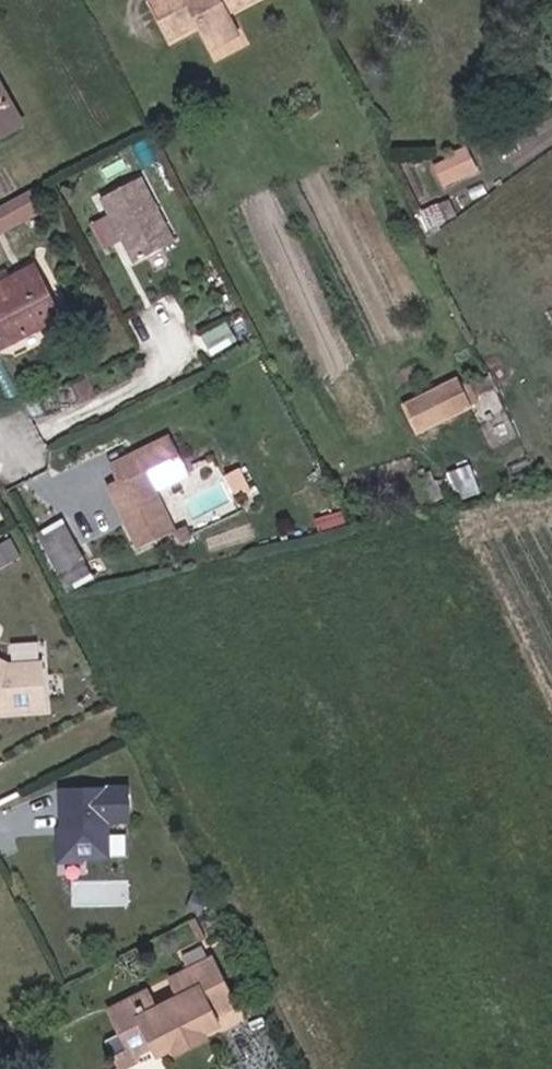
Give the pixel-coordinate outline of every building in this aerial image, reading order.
[(255,0),(159,0),(152,4),(170,39),(200,23),(213,47),(237,35),(226,15),(255,0)] [(23,125),(0,84),(0,138),(23,125)] [(443,186),(476,171),(466,149),(455,154),(456,157),(435,167),(443,186)] [(175,244),(141,178),(101,199),(135,264),(175,244)] [(40,212),(29,193),(0,209),(0,234),(40,212)] [(34,269),(11,280),(13,284),(0,291),(0,348),(59,318),(34,269)] [(13,284),(11,280),(6,271),(0,274),(0,291),(13,284)] [(417,432),(469,407),(456,381),(405,407),(417,432)] [(173,532),(153,491),(187,474),(170,438),(112,466),(120,482),(107,488),(137,550),(173,532)] [(479,491),(471,467),(448,476),(457,500),(479,491)] [(442,498),(431,472),(419,477),(430,503),(442,498)] [(93,571),(63,524),(41,538),(70,585),(93,571)] [(47,714),(51,654),(0,651),(0,711),(47,714)] [(112,822),(132,822),(132,783),(59,782),(58,860),(112,860),(112,822)] [(214,1017),(235,1006),(212,961),(111,1011),(123,1036),(109,1044),(122,1068),(138,1061),(140,1054),(155,1046),(160,1056),(175,1049),(204,1034),(219,1026),(214,1017)] [(177,1054),(207,1040),(204,1034),(175,1049),(177,1054)]
